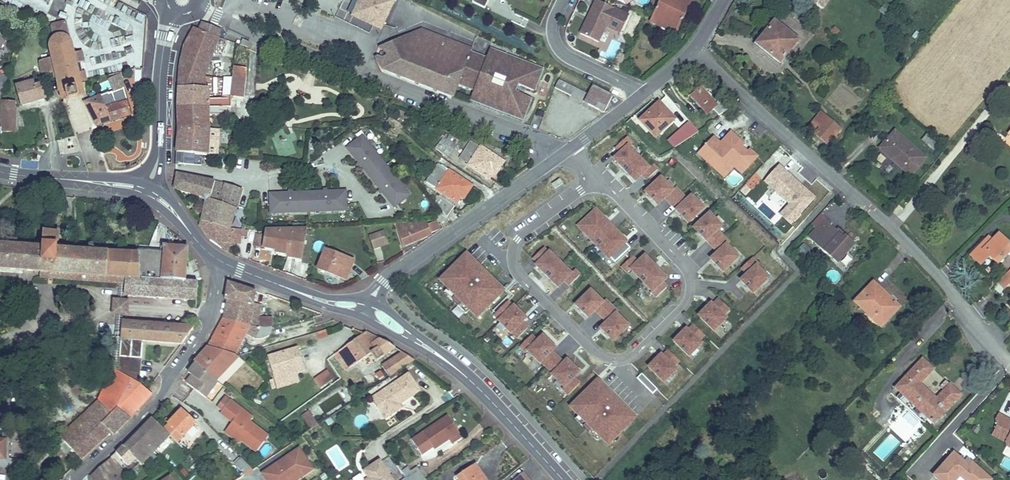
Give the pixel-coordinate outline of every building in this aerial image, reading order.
[(145,17),(114,0),(99,0),(99,1),(98,13),(110,13),(118,17),(98,17),(94,15),(94,32),(108,39),(108,44),(101,57),(101,70),(149,71),(149,57),(145,55),(145,17)] [(357,0),(344,0),(337,16),(348,21),(357,0)] [(382,31),(396,1),(395,0),(360,0),(352,17),(382,31)] [(485,8),(489,0),(474,0),(473,2),(485,8)] [(629,15),(597,0),(596,0),(588,17),(589,19),(588,22),(586,21),(580,34),(598,42),(606,26),(621,33),(629,15)] [(678,29),(692,0),(660,0),(650,21),(661,26),(663,21),(678,29)] [(822,9),(829,0),(810,0),(822,9)] [(65,21),(52,24),(51,26),(54,39),(52,41),(52,44),(51,45),(51,47),(51,48),(53,58),(44,60),(42,61),(41,61),(41,62),(41,63),(40,64),(41,65),(41,66),(41,69),(42,70),(43,71),(44,71),(45,71),(47,71),(48,74),(54,73),(55,79),(57,79),(60,92),(60,95),(62,94),(64,102),(67,102),(68,103),(80,100),(79,99),(83,98),(80,83),(87,81),(84,70),(77,72),(75,64),(84,62),(81,51),(73,54),(65,21)] [(676,34),(678,29),(663,21),(661,26),(676,34)] [(774,53),(783,60),(798,41),(774,21),(757,43),(772,56),(774,53)] [(203,22),(200,29),(218,37),(221,30),(203,22)] [(179,128),(179,129),(208,129),(208,115),(228,115),(228,107),(231,107),(231,95),(220,95),(220,99),(208,99),(208,88),(206,88),(206,87),(205,87),(204,76),(207,67),(210,68),(212,64),(209,63),(218,37),(200,29),(195,28),(184,46),(181,68),(178,106),(179,128)] [(534,91),(542,69),(518,60),(514,69),(486,58),(470,52),(471,49),(422,30),(417,32),(415,38),(409,40),(403,37),(400,39),(399,40),(400,41),(401,42),(401,43),(400,44),(399,45),(398,45),(392,43),(389,51),(386,61),(382,69),(453,96),(458,83),(475,89),(505,101),(501,111),(522,119),(531,98),(514,91),(517,84),(534,91)] [(386,61),(389,51),(385,49),(383,52),(381,51),(379,56),(382,56),(381,59),(386,61)] [(486,58),(514,69),(518,60),(490,49),(486,58)] [(780,63),(783,60),(774,53),(772,56),(780,63)] [(231,95),(243,96),(246,68),(233,67),(231,95)] [(101,95),(100,96),(111,121),(132,114),(124,89),(120,74),(112,78),(111,77),(102,82),(108,93),(101,95)] [(766,89),(770,83),(761,77),(757,83),(766,89)] [(17,86),(23,105),(31,103),(30,100),(38,98),(38,101),(46,99),(40,80),(17,86)] [(572,86),(559,80),(555,87),(571,95),(572,92),(570,90),(572,86)] [(571,95),(584,102),(585,100),(582,98),(584,92),(572,86),(570,90),(572,92),(571,95)] [(585,100),(584,102),(604,112),(612,96),(592,86),(585,100)] [(501,111),(505,101),(475,89),(471,99),(501,111)] [(712,109),(719,116),(724,113),(730,108),(721,99),(717,103),(715,105),(700,89),(690,97),(707,114),(712,109)] [(111,121),(100,96),(91,100),(84,102),(97,125),(111,121)] [(2,131),(15,131),(16,111),(14,111),(15,102),(3,101),(2,131)] [(640,121),(648,129),(649,127),(657,136),(675,119),(659,102),(640,121)] [(821,113),(813,123),(825,133),(821,138),(828,145),(841,129),(821,113)] [(398,130),(402,125),(391,116),(387,121),(398,130)] [(689,120),(668,139),(679,150),(699,132),(689,120)] [(808,128),(821,138),(825,133),(813,123),(808,128)] [(656,137),(657,136),(649,127),(648,129),(656,137)] [(208,129),(179,129),(177,152),(184,153),(194,154),(208,155),(218,154),(220,129),(208,129)] [(880,148),(888,155),(889,153),(892,156),(890,157),(910,175),(925,158),(895,131),(880,148)] [(369,180),(388,164),(363,132),(343,147),(369,180)] [(921,140),(933,150),(938,144),(927,134),(921,140)] [(759,159),(732,135),(723,146),(715,141),(700,159),(725,181),(736,172),(744,177),(759,159)] [(441,142),(452,150),(456,143),(446,136),(441,142)] [(470,163),(469,165),(489,179),(493,173),(495,170),(497,172),(504,162),(481,146),(481,147),(471,140),(460,157),(470,163)] [(441,142),(436,148),(446,156),(452,150),(441,142)] [(650,170),(630,148),(615,160),(635,182),(650,170)] [(184,153),(183,164),(194,164),(194,154),(184,153)] [(472,185),(439,163),(426,182),(457,203),(461,197),(464,198),(472,185)] [(388,164),(369,180),(392,207),(411,193),(388,164)] [(788,173),(779,166),(765,182),(790,205),(780,215),(791,224),(815,198),(800,185),(798,187),(794,183),(795,182),(787,174),(788,173)] [(800,185),(788,173),(787,174),(795,182),(794,183),(798,187),(800,185)] [(178,174),(176,174),(176,176),(177,176),(175,189),(202,197),(206,202),(202,221),(230,229),(236,210),(237,210),(242,190),(227,185),(219,183),(178,174)] [(661,177),(645,192),(657,205),(665,198),(688,223),(703,208),(691,196),(687,200),(675,187),(673,190),(661,177)] [(308,212),(308,190),(269,191),(269,213),(308,212)] [(346,190),(308,190),(308,212),(347,211),(346,190)] [(435,203),(447,217),(455,205),(440,196),(435,203)] [(624,243),(596,211),(579,228),(608,259),(624,243)] [(709,213),(694,228),(718,253),(711,259),(723,272),(738,257),(727,245),(729,243),(717,230),(721,226),(709,213)] [(853,244),(845,237),(844,239),(836,233),(830,227),(832,225),(820,215),(811,225),(816,230),(809,238),(837,263),(853,244)] [(230,229),(202,221),(200,226),(210,240),(221,248),(224,242),(231,242),(240,243),(241,237),(245,238),(247,236),(248,230),(242,229),(230,229)] [(432,232),(440,229),(436,221),(428,224),(428,223),(409,224),(397,224),(404,245),(432,233),(432,232)] [(300,259),(305,230),(267,231),(266,235),(257,233),(255,245),(276,250),(276,252),(288,254),(288,257),(300,259)] [(384,230),(370,236),(374,248),(381,246),(380,244),(388,241),(384,230)] [(838,231),(836,233),(844,239),(845,237),(838,231)] [(188,248),(179,247),(166,246),(164,246),(164,248),(164,252),(160,252),(56,244),(56,242),(58,242),(59,233),(44,232),(43,243),(0,240),(0,269),(17,270),(42,272),(49,272),(49,278),(120,284),(125,284),(127,284),(125,295),(156,297),(156,298),(167,298),(197,300),(198,282),(185,281),(188,248)] [(993,239),(989,243),(986,240),(970,255),(981,266),(990,257),(1007,274),(1009,271),(1009,243),(999,233),(993,239)] [(224,242),(221,248),(228,252),(231,242),(224,242)] [(166,246),(179,247),(180,244),(161,243),(160,252),(164,252),(164,248),(164,246),(166,246)] [(803,243),(797,251),(805,257),(810,249),(803,243)] [(325,250),(319,267),(336,274),(335,276),(346,280),(354,261),(325,250)] [(570,274),(549,254),(536,267),(557,288),(570,274)] [(505,293),(468,256),(441,283),(480,320),(505,293)] [(669,281),(646,258),(632,273),(655,295),(669,281)] [(752,258),(742,268),(747,274),(741,280),(753,293),(768,278),(757,266),(758,264),(752,258)] [(1007,274),(998,283),(1004,290),(1009,284),(1009,285),(1009,271),(1007,274)] [(254,304),(256,292),(228,282),(225,299),(229,300),(229,299),(254,304)] [(874,316),(872,319),(881,328),(901,307),(894,301),(892,303),(889,300),(891,298),(873,282),(854,302),(860,308),(863,305),(874,316)] [(591,290),(576,305),(588,318),(595,310),(607,322),(601,328),(613,341),(628,326),(616,314),(618,312),(605,300),(603,302),(591,290)] [(254,304),(229,299),(229,300),(225,317),(224,320),(250,326),(254,304)] [(127,315),(129,301),(118,300),(114,300),(113,314),(117,315),(123,315),(127,315)] [(511,334),(512,333),(518,339),(528,328),(522,322),(526,318),(514,306),(513,307),(508,302),(494,315),(499,320),(498,321),(511,334)] [(262,305),(254,304),(250,326),(261,327),(273,327),(272,318),(260,317),(262,305)] [(731,321),(713,304),(699,318),(718,334),(731,321)] [(860,308),(872,319),(874,316),(863,305),(860,308)] [(250,326),(224,320),(209,347),(235,355),(246,333),(256,339),(259,339),(263,339),(264,338),(266,338),(267,337),(269,336),(273,327),(261,327),(250,326)] [(182,344),(195,327),(164,325),(154,324),(153,324),(123,322),(121,339),(119,372),(104,405),(106,407),(95,417),(93,415),(64,441),(81,460),(111,432),(102,424),(117,409),(123,414),(123,413),(130,418),(152,395),(147,390),(141,385),(138,383),(140,379),(143,341),(182,344)] [(328,336),(327,329),(317,333),(319,339),(328,336)] [(704,348),(687,331),(673,345),(692,361),(704,348)] [(369,334),(365,333),(346,346),(358,362),(358,363),(358,362),(371,353),(376,361),(376,362),(395,349),(396,348),(388,343),(369,334)] [(531,336),(520,347),(526,353),(528,351),(540,363),(542,362),(553,374),(552,375),(564,387),(562,389),(569,395),(580,384),(574,378),(579,372),(567,360),(564,363),(552,352),(555,348),(543,336),(537,341),(531,336)] [(121,339),(115,339),(113,369),(98,401),(54,443),(58,447),(64,441),(93,415),(95,417),(106,407),(104,405),(119,372),(121,339)] [(304,371),(297,346),(266,355),(273,378),(269,380),(271,390),(299,382),(297,373),(304,371)] [(358,362),(346,346),(334,353),(346,370),(358,362)] [(209,347),(195,362),(196,363),(208,374),(216,366),(224,373),(238,358),(236,356),(235,355),(209,347)] [(415,360),(402,352),(382,365),(390,377),(414,361),(415,360)] [(371,353),(358,362),(364,369),(376,361),(371,353)] [(681,373),(664,356),(650,370),(669,387),(681,373)] [(934,424),(961,395),(945,381),(941,386),(945,390),(936,399),(920,384),(933,369),(922,359),(895,389),(895,388),(890,393),(892,394),(896,398),(900,394),(934,424)] [(206,398),(218,383),(216,381),(208,374),(196,363),(190,370),(194,373),(192,376),(186,383),(194,389),(206,398)] [(208,374),(216,381),(224,373),(216,366),(208,374)] [(376,375),(379,380),(384,376),(381,371),(376,375)] [(409,373),(377,395),(390,415),(398,410),(396,407),(420,391),(409,373)] [(652,394),(657,389),(642,373),(637,378),(652,394)] [(319,376),(314,379),(321,388),(326,385),(319,376)] [(638,420),(600,383),(573,410),(612,447),(638,420)] [(385,419),(390,415),(377,395),(372,399),(385,419)] [(224,409),(230,401),(225,398),(219,405),(224,409)] [(253,418),(230,401),(224,409),(221,413),(233,422),(227,429),(242,440),(257,452),(268,437),(250,422),(253,418)] [(114,435),(130,418),(123,413),(123,414),(117,409),(102,424),(111,432),(114,435)] [(907,409),(891,424),(906,441),(911,436),(922,447),(933,438),(907,409)] [(309,410),(303,415),(313,428),(319,425),(309,410)] [(195,424),(183,412),(177,418),(176,417),(169,424),(164,429),(170,435),(178,442),(183,437),(195,424)] [(448,416),(412,440),(422,455),(433,447),(434,449),(449,439),(452,444),(462,437),(448,416)] [(1002,416),(995,418),(997,424),(992,433),(1006,440),(1007,445),(1009,447),(1009,420),(1002,416)] [(164,429),(152,418),(142,429),(142,436),(142,437),(134,437),(125,447),(130,453),(132,455),(142,465),(170,435),(164,429)] [(239,444),(242,440),(227,429),(225,432),(239,444)] [(11,466),(11,465),(38,466),(58,447),(54,443),(35,460),(12,459),(11,458),(10,458),(9,456),(9,453),(9,450),(9,446),(9,444),(10,441),(11,441),(11,433),(4,433),(4,440),(5,440),(4,459),(0,459),(0,466),(11,466)] [(122,460),(130,453),(125,447),(124,447),(123,446),(116,453),(122,460)] [(262,473),(267,479),(289,479),(288,479),(301,471),(304,476),(314,469),(299,448),(262,473)] [(991,479),(972,462),(969,465),(964,461),(954,452),(933,474),(940,479),(955,479),(960,475),(965,479),(991,479)] [(130,453),(122,460),(132,471),(139,464),(132,455),(130,453)] [(112,457),(91,476),(94,479),(121,479),(126,476),(112,457)] [(244,474),(251,468),(241,458),(235,464),(244,474)] [(379,460),(363,471),(368,478),(370,479),(393,479),(379,460)] [(457,476),(459,479),(485,479),(475,464),(457,476)] [(417,466),(411,471),(408,467),(401,471),(407,479),(426,479),(417,466)]
